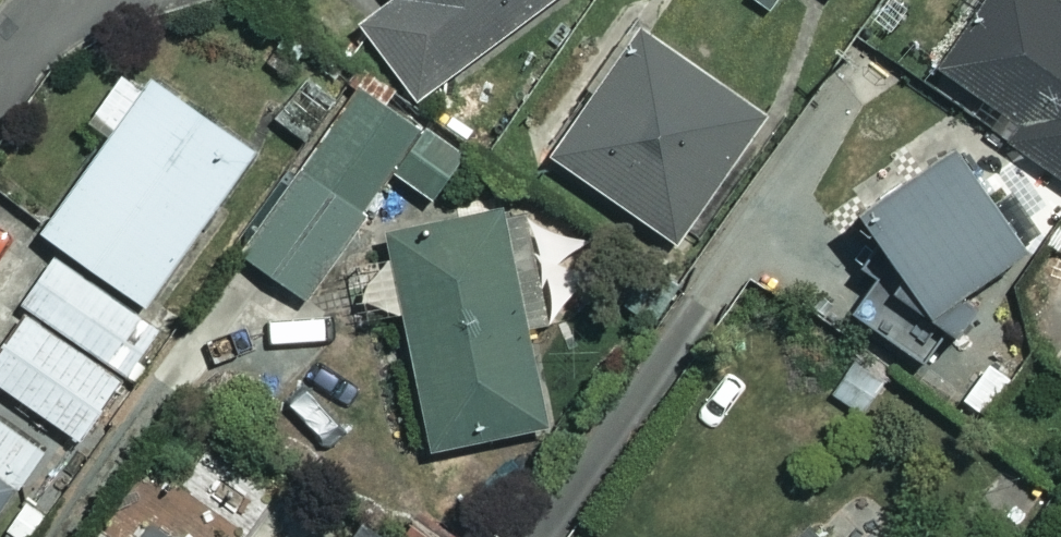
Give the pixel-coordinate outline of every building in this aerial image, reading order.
[(353,14),(417,96),(540,0),(371,0),(353,14)] [(1060,176),(1060,0),(988,0),(933,61),(1060,176)] [(755,109),(641,29),(553,153),(667,233),(755,109)] [(250,142),(126,58),(92,109),(111,122),(40,228),(144,298),(250,142)] [(304,299),(392,170),(435,200),(472,146),(355,67),(231,249),(304,299)] [(1022,235),(943,134),(854,203),(900,263),(858,295),(907,359),(973,308),(956,286),(1022,235)] [(511,275),(495,205),(380,231),(430,447),(547,420),(524,319),(543,314),(533,270),(511,275)] [(53,252),(20,298),(30,304),(0,347),(0,382),(78,436),(156,325),(53,252)] [(0,477),(0,497),(9,483),(0,477)] [(143,504),(121,536),(193,536),(143,504)] [(811,522),(796,536),(825,536),(811,522)] [(354,527),(346,536),(368,536),(354,527)]
